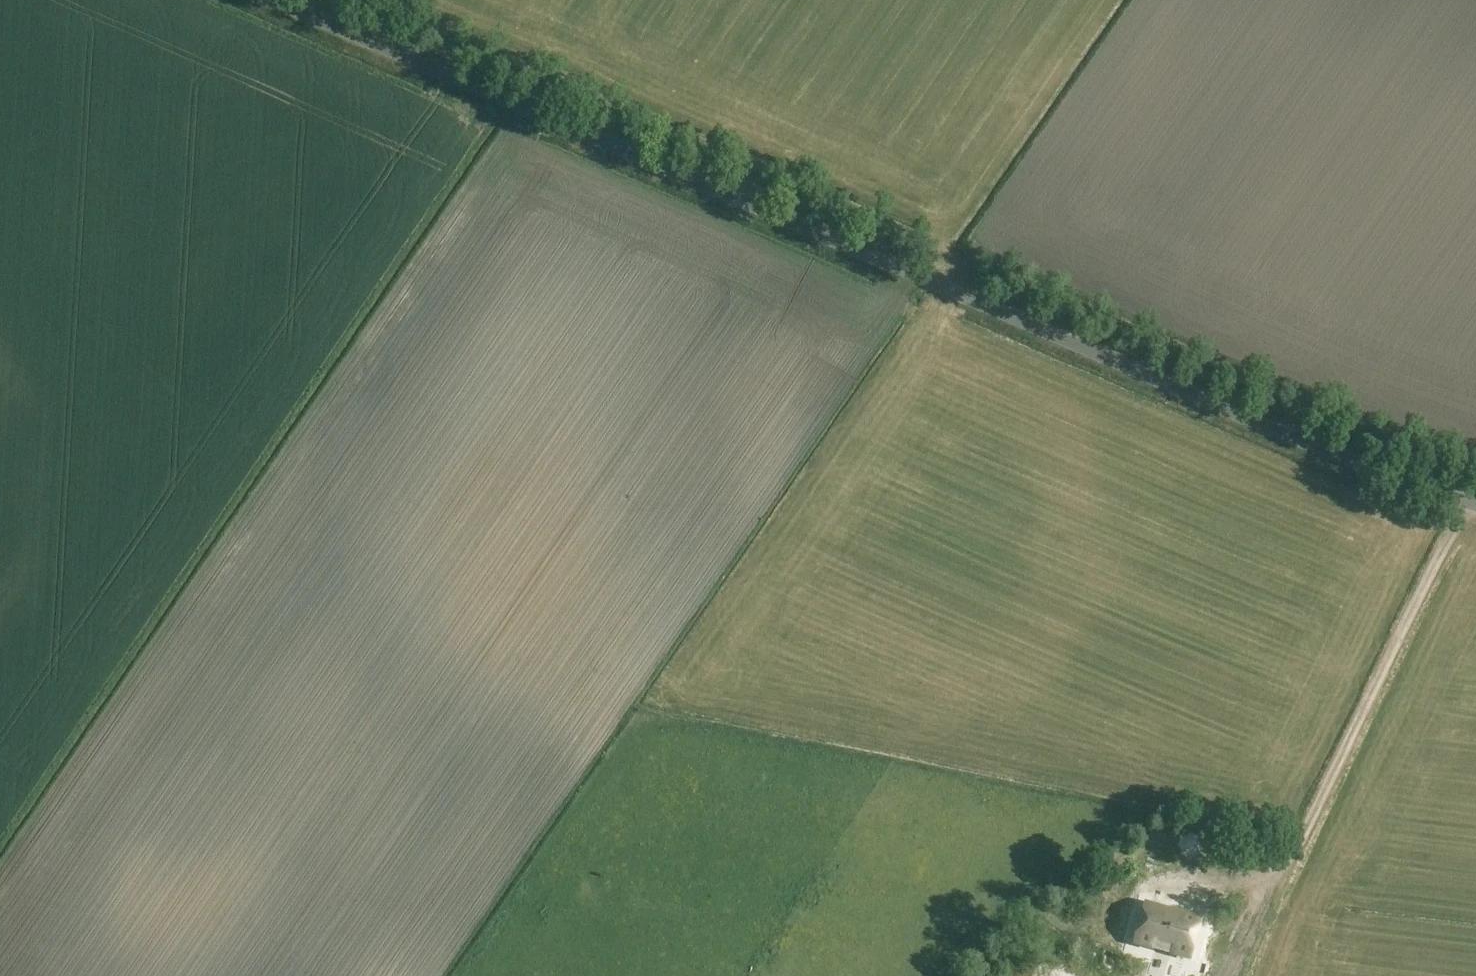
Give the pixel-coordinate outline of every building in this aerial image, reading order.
[(1259,897),(1261,886),(1243,882),(1241,894),(1259,897)] [(1153,900),(1142,938),(1160,943),(1162,935),(1181,941),(1178,948),(1198,954),(1209,916),(1153,900)]
